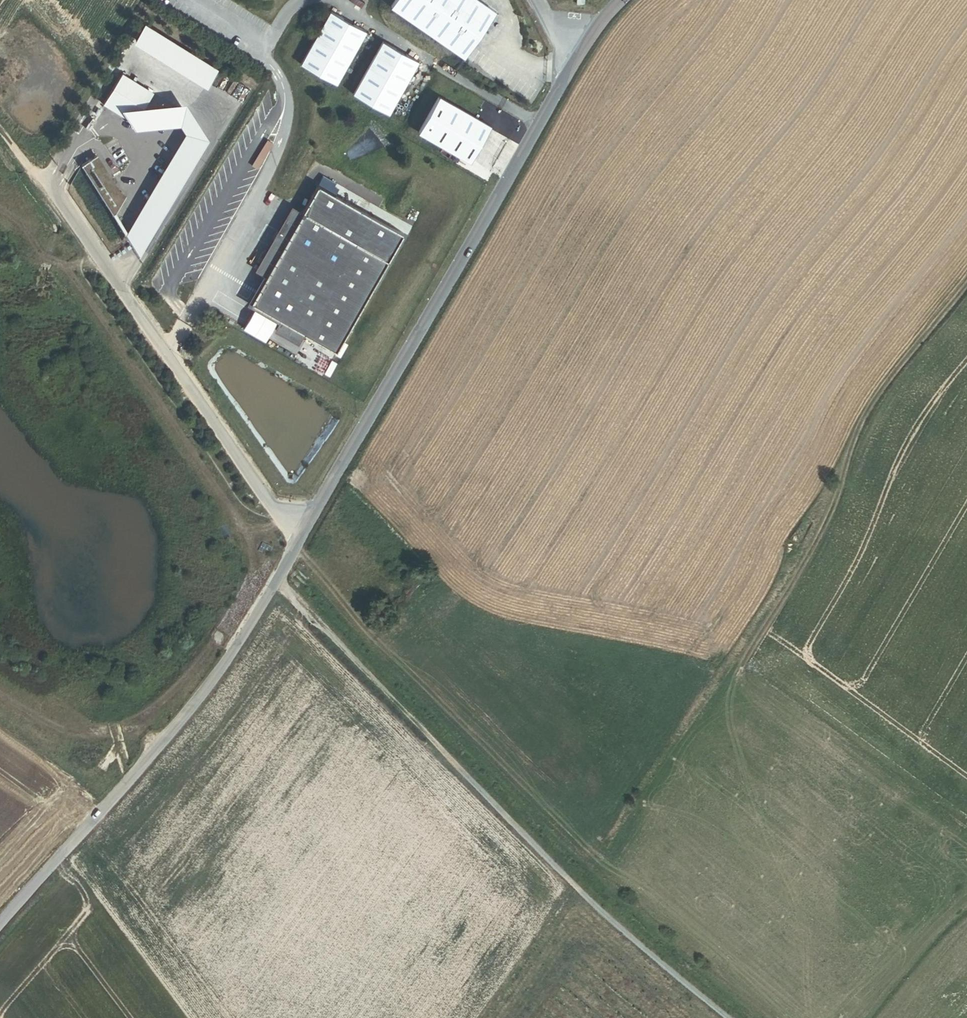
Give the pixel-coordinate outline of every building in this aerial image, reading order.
[(479,0),(394,0),(390,5),(465,57),(496,12),(479,0)] [(336,83),(366,31),(330,10),(300,63),(336,83)] [(218,69),(145,25),(134,42),(207,87),(218,69)] [(389,114),(419,61),(383,41),(353,93),(389,114)] [(152,95),(122,76),(105,103),(130,118),(143,110),(146,106),(152,95)] [(491,126),(439,95),(418,131),(471,162),(491,126)] [(186,102),(146,106),(143,110),(130,118),(105,103),(104,105),(130,121),(136,130),(182,125),(185,133),(127,231),(139,251),(208,136),(186,102)] [(96,155),(85,161),(116,209),(126,194),(120,192),(96,155)] [(336,350),(402,232),(317,184),(251,302),(336,350)]
